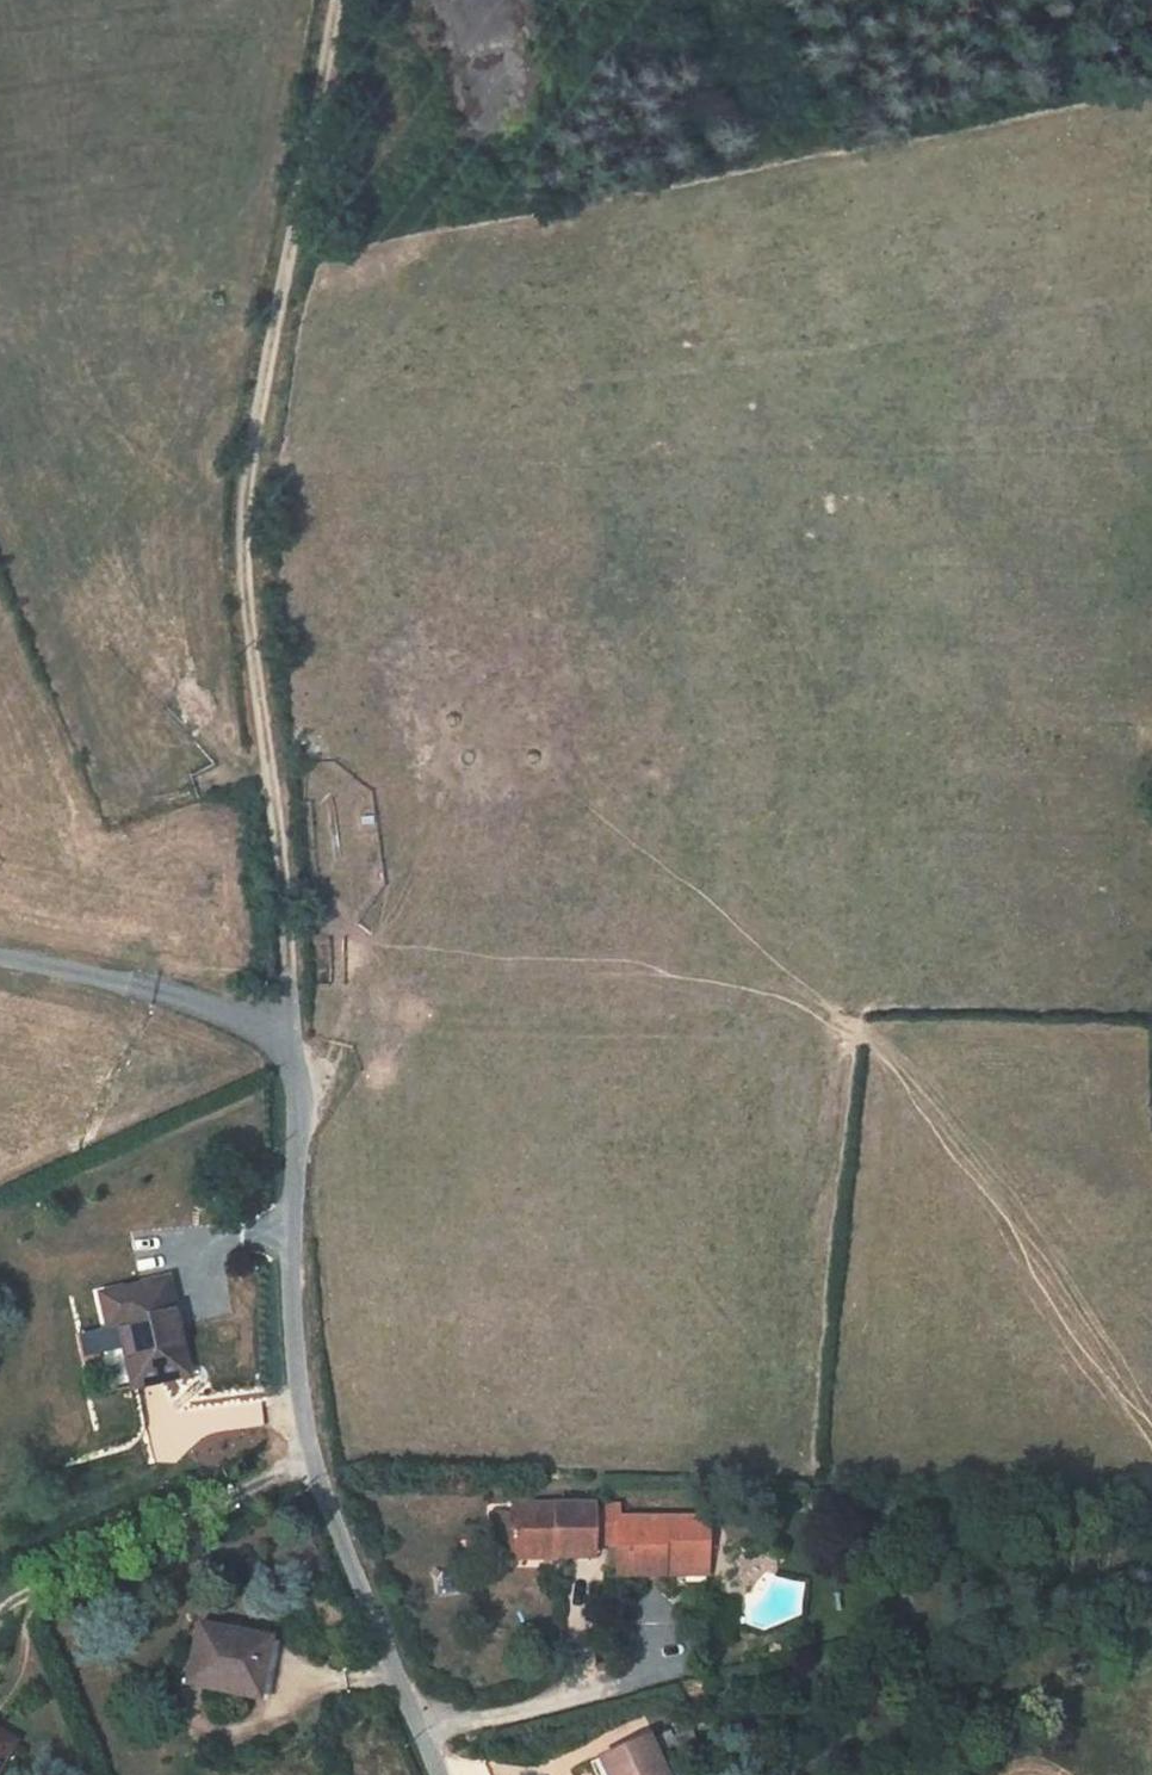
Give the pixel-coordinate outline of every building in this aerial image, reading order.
[(306,739),(290,741),(292,761),(308,759),(306,739)] [(166,1281),(102,1296),(108,1326),(120,1323),(134,1386),(187,1375),(166,1281)] [(554,1556),(593,1557),(593,1541),(593,1504),(511,1503),(511,1512),(490,1512),(490,1546),(510,1547),(554,1548),(554,1556)] [(617,1504),(593,1504),(593,1541),(617,1542),(617,1518),(617,1504)] [(707,1565),(707,1518),(617,1518),(617,1542),(617,1573),(663,1574),(664,1564),(707,1565)] [(510,1556),(554,1556),(554,1548),(510,1547),(510,1556)] [(707,1573),(707,1565),(664,1564),(663,1574),(707,1573)] [(269,1639),(199,1625),(187,1683),(257,1698),(269,1639)] [(12,1742),(0,1735),(0,1763),(12,1742)] [(646,1736),(599,1758),(607,1774),(665,1774),(646,1736)] [(599,1758),(590,1762),(596,1774),(607,1774),(599,1758)]
